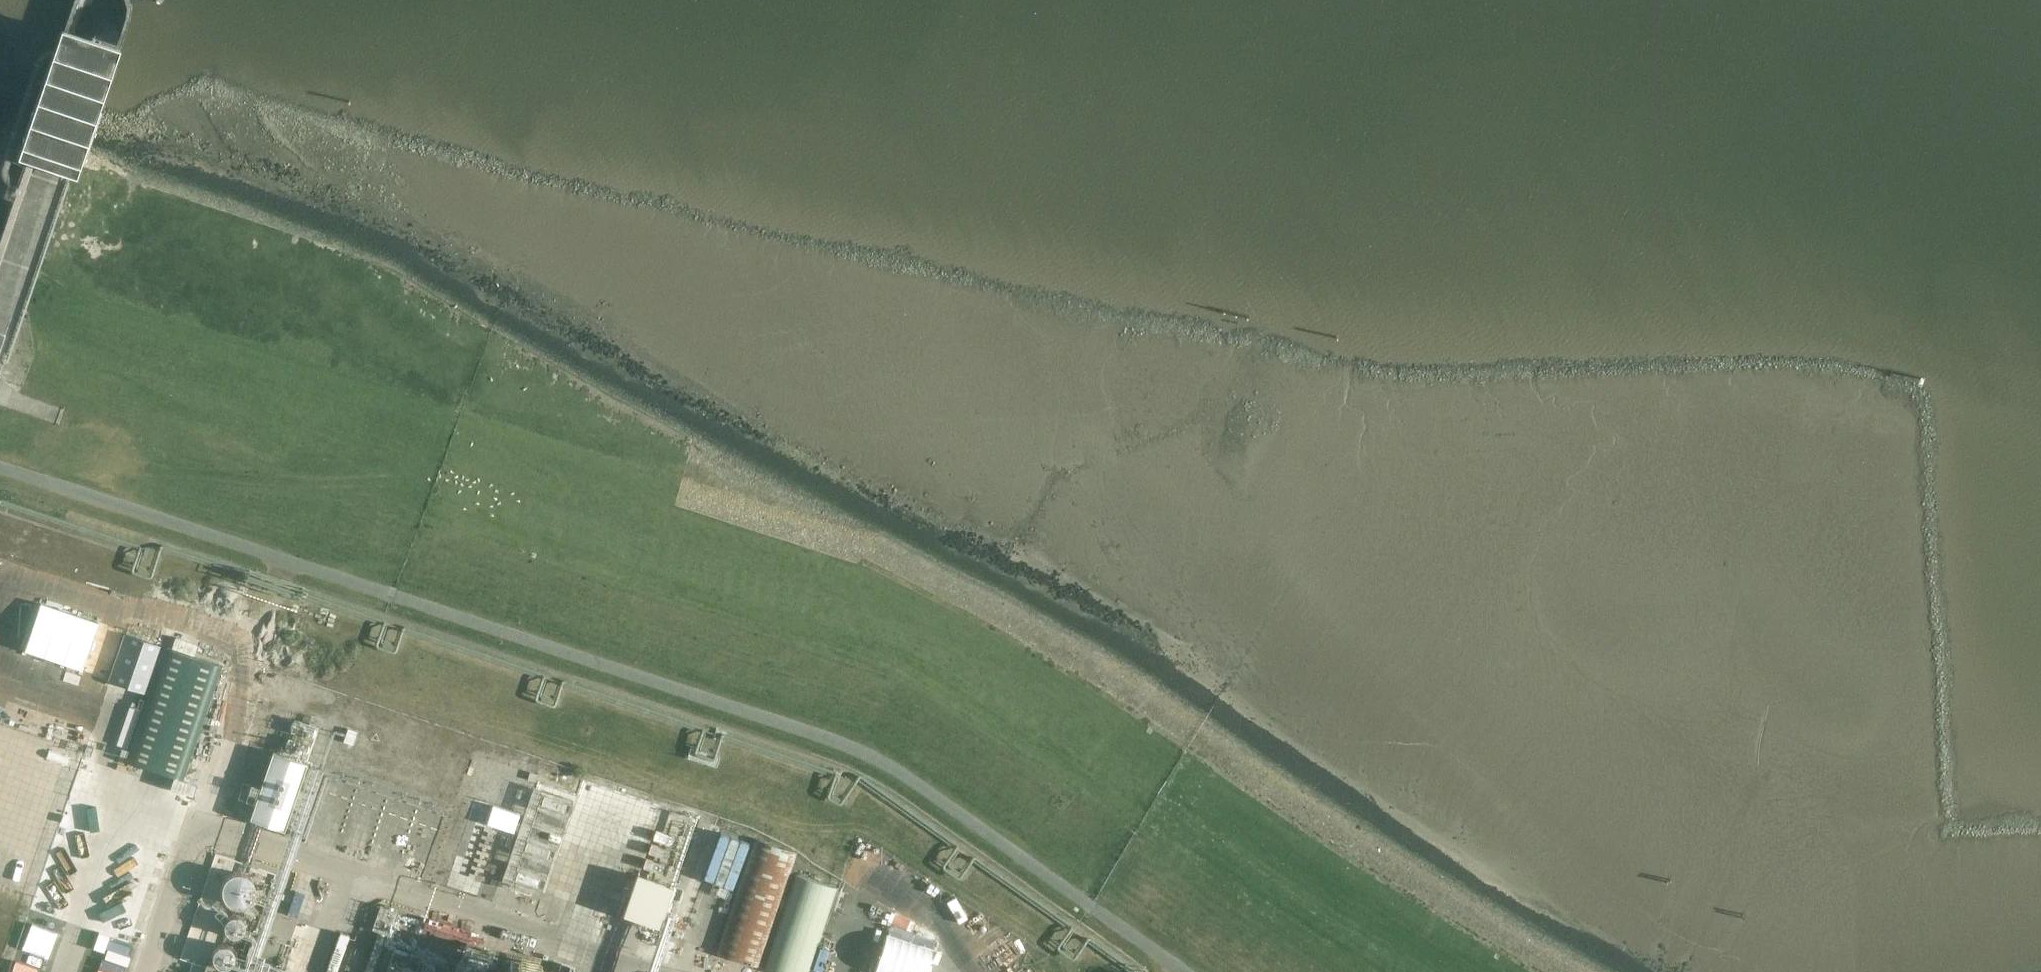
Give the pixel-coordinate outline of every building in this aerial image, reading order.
[(21,156),(79,176),(122,48),(64,28),(21,156)] [(100,623),(41,603),(25,651),(84,671),(100,623)] [(149,694),(143,710),(130,748),(126,760),(185,780),(223,666),(164,647),(125,633),(109,681),(149,694)] [(310,729),(308,742),(320,744),(323,724),(302,721),(301,728),(310,729)] [(47,774),(53,750),(0,737),(0,763),(47,774)] [(252,817),(286,829),(309,764),(275,752),(252,817)] [(40,790),(0,778),(0,829),(26,837),(40,790)] [(717,952),(758,966),(798,854),(757,840),(717,952)] [(4,874),(12,850),(0,846),(0,872),(4,874)] [(775,971),(811,971),(839,888),(798,874),(766,969),(775,971)] [(0,881),(0,905),(15,911),(23,887),(1,879),(0,881)] [(471,970),(476,971),(482,971),(489,952),(467,944),(462,962),(453,959),(450,968),(390,948),(382,971),(470,971),(471,970)] [(541,970),(543,962),(522,955),(519,962),(511,960),(507,971),(548,971),(541,970)]
